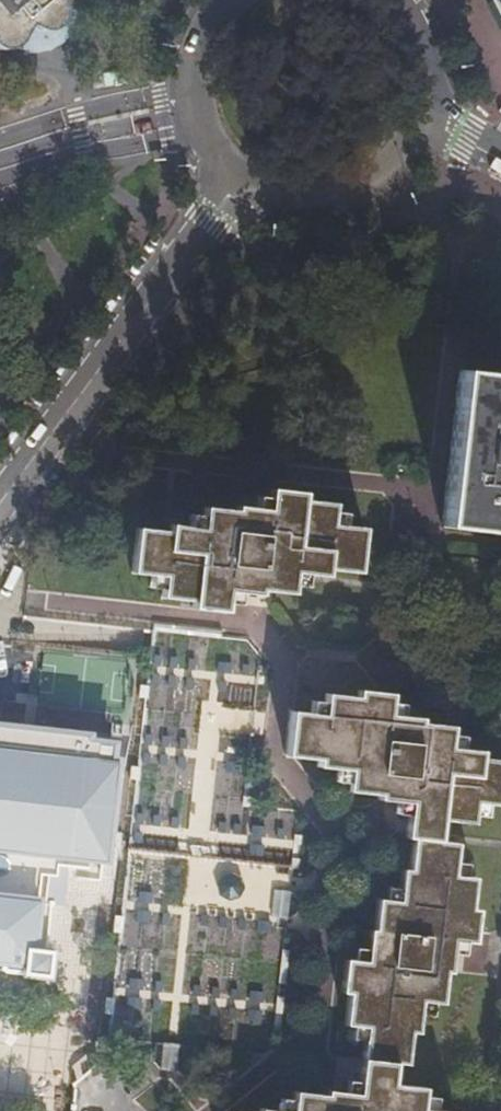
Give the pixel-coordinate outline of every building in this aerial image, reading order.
[(3,45),(9,42),(14,35),(20,22),(31,25),(37,25),(43,23),(47,21),(50,18),(52,14),(53,9),(53,5),(52,1),(52,0),(0,0),(0,46),(3,45)] [(500,17),(500,0),(492,0),(500,17)] [(460,370),(442,526),(500,533),(500,374),(460,370)] [(168,531),(136,528),(131,572),(149,574),(163,576),(161,589),(160,597),(192,600),(191,607),(224,611),(225,604),(226,590),(240,591),(258,593),(259,589),(291,593),(291,586),(293,572),(306,574),(325,576),(326,569),(357,572),(362,528),(344,525),(331,524),(332,510),(333,503),(301,499),(302,492),(269,489),(268,496),(267,510),(253,508),(235,506),(234,510),(203,507),(202,514),(200,528),(187,526),(168,524),(168,531)] [(255,495),(253,508),(267,510),(268,496),(255,495)] [(332,510),(331,524),(344,525),(346,512),(332,510)] [(188,513),(187,526),(200,528),(202,514),(188,513)] [(293,572),(291,586),(305,587),(306,574),(293,572)] [(163,576),(149,574),(147,588),(161,589),(163,576)] [(226,590),(225,604),(238,605),(240,591),(226,590)] [(221,631),(153,623),(152,630),(220,637),(221,631)] [(435,1110),(421,1108),(423,1095),(424,1087),(392,1084),(394,1063),(406,1064),(410,1032),(417,1033),(419,1014),(420,1001),(434,1002),(441,1003),(445,971),(449,972),(451,954),(453,940),(466,941),(474,942),(477,910),(470,909),(474,877),(467,876),(453,875),(455,861),(457,843),(438,840),(440,819),(472,823),(473,816),(474,802),(488,804),(500,805),(500,760),(479,757),(480,750),(462,748),(448,747),(450,733),(451,726),(419,722),(419,718),(401,716),(387,714),(389,701),(390,693),(357,690),(356,697),(324,693),(323,700),(322,714),(308,713),(290,710),(285,755),(317,759),(316,766),(334,768),(348,769),(346,783),(346,790),(378,794),(377,798),(395,800),(409,801),(407,815),(405,837),(412,838),(408,870),(401,869),(399,887),(398,901),(384,899),(377,898),(373,930),(369,930),(367,948),(366,962),(352,960),(344,959),(341,992),(348,993),(344,1025),(352,1025),(365,1027),(364,1041),(359,1081),(358,1094),(344,1093),(326,1091),(325,1095),(293,1091),(293,1098),(291,1110),(445,1110),(435,1110)] [(310,699),(308,713),(322,714),(323,700),(310,699)] [(389,701),(387,714),(401,716),(402,702),(389,701)] [(41,979),(45,955),(39,955),(44,906),(36,905),(45,835),(78,838),(92,723),(0,712),(0,974),(41,979)] [(450,733),(448,747),(462,748),(463,735),(450,733)] [(334,768),(333,781),(346,783),(348,769),(334,768)] [(395,800),(394,814),(407,815),(409,801),(395,800)] [(474,802),(473,816),(486,817),(488,804),(474,802)] [(455,861),(453,875),(467,876),(468,862),(455,861)] [(386,885),(384,899),(398,901),(399,887),(386,885)] [(273,890),(271,916),(287,918),(290,891),(273,890)] [(453,940),(451,954),(465,955),(466,941),(453,940)] [(353,946),(352,960),(366,962),(367,948),(353,946)] [(420,1001),(419,1014),(432,1016),(434,1002),(420,1001)] [(352,1025),(350,1039),(364,1041),(365,1027),(352,1025)] [(162,1042),(160,1070),(175,1071),(178,1044),(162,1042)] [(346,1079),(344,1093),(358,1094),(359,1081),(346,1079)] [(423,1095),(421,1108),(435,1110),(436,1096),(423,1095)] [(277,1110),(281,1110),(291,1110),(293,1098),(279,1097),(277,1110)]
